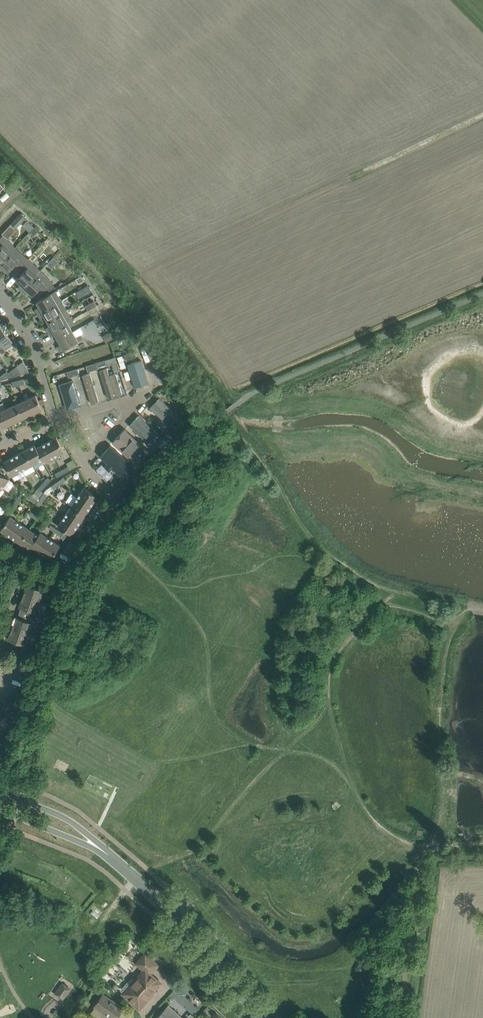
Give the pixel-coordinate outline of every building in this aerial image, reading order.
[(16,228),(26,218),(21,214),(11,223),(16,228)] [(34,214),(29,219),(35,225),(39,220),(34,214)] [(15,248),(6,239),(7,239),(8,239),(16,230),(16,229),(16,228),(11,223),(2,234),(3,235),(3,236),(0,238),(0,264),(15,248)] [(35,227),(32,224),(27,229),(30,232),(35,227)] [(39,231),(35,227),(30,232),(34,236),(39,231)] [(15,248),(0,264),(0,271),(0,272),(3,268),(8,272),(14,265),(19,269),(28,259),(15,248)] [(40,271),(28,259),(19,269),(23,273),(16,280),(21,284),(17,287),(21,291),(40,271)] [(53,282),(40,271),(21,291),(25,295),(28,291),(33,295),(39,288),(44,292),(45,293),(56,287),(52,283),(53,282)] [(38,314),(61,300),(56,291),(36,302),(39,307),(35,309),(38,314)] [(47,321),(67,310),(61,300),(38,314),(40,318),(44,316),(47,321)] [(94,301),(93,302),(86,306),(88,310),(97,305),(94,301)] [(72,319),(67,310),(47,321),(50,326),(46,328),(49,333),(72,319)] [(74,323),(72,319),(49,333),(51,337),(55,335),(58,340),(73,331),(69,325),(74,323)] [(5,351),(14,344),(0,326),(0,344),(5,351)] [(76,337),(73,331),(58,340),(61,344),(57,347),(59,352),(83,338),(81,335),(76,337)] [(109,332),(102,336),(106,343),(112,339),(109,332)] [(126,360),(136,357),(134,351),(124,354),(126,360)] [(117,363),(115,357),(105,360),(107,366),(117,363)] [(30,372),(23,361),(17,366),(23,374),(30,372)] [(98,368),(96,363),(96,362),(86,365),(88,371),(98,368)] [(146,364),(128,369),(135,392),(152,387),(146,364)] [(23,374),(17,366),(8,372),(12,377),(23,374)] [(79,374),(77,369),(77,368),(67,371),(69,377),(79,374)] [(111,378),(109,370),(100,373),(101,378),(108,403),(123,399),(117,377),(111,378)] [(0,376),(0,379),(1,380),(12,377),(8,372),(7,371),(0,376)] [(102,403),(94,375),(81,379),(90,407),(102,403)] [(83,409),(75,382),(58,387),(65,414),(83,409)] [(42,409),(36,395),(26,399),(32,413),(42,409)] [(154,411),(171,426),(181,414),(161,397),(156,403),(159,406),(154,411)] [(32,413),(26,399),(16,404),(22,418),(32,413)] [(22,418),(16,404),(6,409),(12,423),(22,418)] [(6,409),(0,411),(0,422),(2,427),(12,423),(6,409)] [(151,449),(162,437),(139,416),(127,428),(128,428),(151,449)] [(182,427),(181,426),(177,423),(164,438),(168,442),(182,427)] [(149,452),(127,430),(114,444),(136,465),(149,452)] [(56,437),(46,442),(54,457),(65,451),(56,437)] [(155,456),(168,442),(164,438),(157,445),(150,452),(155,456)] [(54,457),(46,442),(36,448),(43,459),(41,460),(43,463),(54,457)] [(43,459),(36,448),(35,445),(24,450),(32,465),(41,460),(43,459)] [(32,465),(24,450),(14,456),(22,470),(32,465)] [(131,468),(113,450),(104,459),(123,477),(123,476),(131,468)] [(76,451),(69,453),(72,461),(79,458),(76,451)] [(151,460),(155,456),(150,452),(137,467),(136,467),(141,471),(151,460)] [(22,470),(14,456),(4,461),(12,476),(22,470)] [(136,467),(137,467),(134,464),(131,468),(123,476),(126,478),(123,481),(121,479),(113,487),(120,494),(120,493),(141,471),(136,467)] [(0,472),(0,487),(2,488),(9,479),(0,472)] [(45,486),(50,480),(48,477),(42,483),(45,486)] [(53,489),(60,484),(58,481),(51,485),(53,489)] [(39,492),(45,486),(42,483),(36,489),(39,492)] [(98,496),(84,487),(77,497),(91,506),(98,496)] [(32,495),(26,491),(23,489),(21,492),(24,494),(30,498),(32,495)] [(43,491),(39,498),(43,502),(46,503),(49,498),(46,497),(48,495),(46,494),(47,493),(44,492),(43,491)] [(39,500),(38,499),(32,495),(30,498),(36,502),(35,504),(36,504),(39,500)] [(91,506),(77,497),(71,506),(85,516),(91,506)] [(37,511),(43,502),(39,498),(38,499),(39,500),(36,504),(33,508),(37,511)] [(5,510),(6,509),(0,505),(0,514),(1,515),(5,518),(9,512),(5,510)] [(85,516),(71,506),(64,516),(78,525),(85,516)] [(10,536),(20,521),(11,515),(0,530),(10,536)] [(78,525),(64,516),(58,526),(72,535),(78,525)] [(20,543),(30,528),(20,521),(10,536),(20,543)] [(39,535),(38,534),(30,528),(20,543),(30,549),(32,546),(39,535)] [(40,552),(50,538),(40,531),(38,534),(39,535),(32,546),(40,552)] [(60,545),(50,538),(40,552),(51,559),(60,545)] [(49,592),(51,587),(38,582),(37,588),(27,584),(23,595),(40,601),(42,594),(44,595),(45,591),(49,592)] [(37,607),(40,601),(23,595),(19,607),(29,610),(27,615),(39,619),(41,614),(38,613),(40,608),(37,607)] [(16,617),(12,628),(28,634),(31,627),(36,629),(39,619),(27,615),(25,620),(16,617)] [(26,640),(28,634),(12,628),(8,639),(18,642),(16,648),(31,653),(34,643),(26,640)] [(19,705),(10,697),(6,702),(5,702),(10,706),(15,710),(19,705)] [(6,702),(1,698),(0,699),(0,705),(6,711),(10,706),(5,702),(6,702)] [(92,907),(99,911),(103,904),(96,900),(92,907)] [(137,981),(125,994),(139,1007),(150,995),(149,994),(159,983),(149,974),(158,965),(145,953),(136,963),(144,970),(135,980),(137,981)] [(363,964),(367,957),(360,953),(356,960),(363,964)] [(112,978),(118,982),(122,975),(126,978),(133,967),(125,961),(112,978)] [(188,975),(180,974),(179,987),(187,987),(188,975)] [(62,983),(56,993),(63,998),(70,988),(62,983)] [(91,1012),(99,1017),(116,1017),(123,1008),(103,994),(94,1006),(95,1006),(91,1012)] [(168,1005),(170,1003),(157,1017),(183,1017),(168,1005)]
